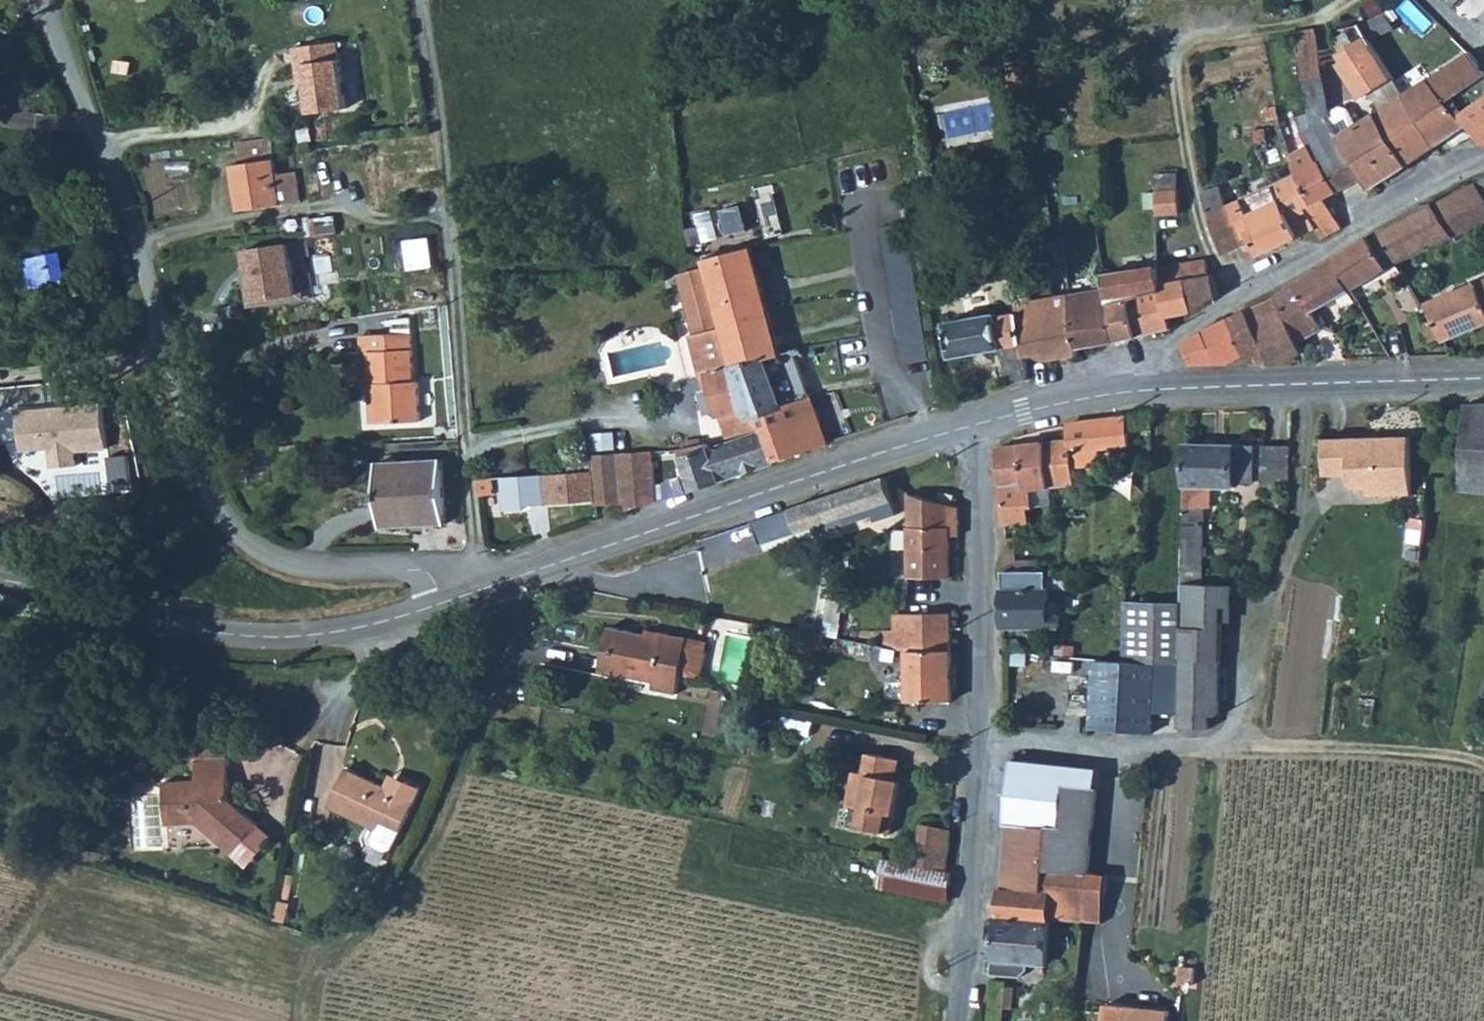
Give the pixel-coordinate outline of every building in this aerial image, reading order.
[(1363,23),(1374,42),(1397,28),(1387,14),(1363,23)] [(1324,73),(1326,73),(1356,65),(1350,56),(1374,42),(1363,23),(1318,31),(1324,73)] [(1332,118),(1332,112),(1326,73),(1324,73),(1318,31),(1305,33),(1298,34),(1318,125),(1332,118)] [(311,112),(347,107),(337,42),(293,47),(299,87),(307,87),(311,112)] [(1374,42),(1350,56),(1356,65),(1370,90),(1395,76),(1394,74),(1374,42)] [(1452,100),(1483,78),(1483,66),(1473,52),(1406,94),(1438,144),(1469,121),(1452,100)] [(1452,100),(1469,121),(1483,141),(1483,78),(1452,100)] [(1406,94),(1379,112),(1411,164),(1438,144),(1406,94)] [(1280,105),(1269,107),(1272,118),(1282,115),(1280,105)] [(1374,190),(1411,164),(1379,112),(1342,136),(1366,179),(1374,190)] [(1308,130),(1315,143),(1341,191),(1366,179),(1342,136),(1332,118),(1318,125),(1308,130)] [(1341,191),(1315,143),(1294,155),(1299,173),(1315,204),(1328,197),(1341,191)] [(233,165),(239,212),(278,206),(274,176),(271,160),(233,165)] [(298,202),(293,172),(274,176),(278,206),(298,202)] [(1279,183),(1295,217),(1303,237),(1318,228),(1308,209),(1315,204),(1299,173),(1279,183)] [(1208,190),(1207,190),(1224,252),(1248,245),(1247,240),(1233,209),(1222,183),(1208,190)] [(1279,183),(1233,209),(1247,240),(1254,237),(1263,256),(1303,237),(1295,217),(1279,183)] [(1480,222),(1483,220),(1483,204),(1472,185),(1436,202),(1456,236),(1472,227),(1480,222)] [(1182,214),(1181,187),(1160,189),(1161,214),(1182,214)] [(1315,204),(1308,209),(1318,228),(1325,240),(1345,227),(1328,197),(1315,204)] [(746,198),(726,203),(732,228),(752,223),(746,198)] [(1401,262),(1446,241),(1456,236),(1436,202),(1371,235),(1391,267),(1401,262)] [(1118,232),(1118,233),(1131,222),(1117,224),(1118,232)] [(1105,241),(1113,240),(1111,233),(1092,236),(1094,248),(1105,246),(1105,241)] [(1353,290),(1391,267),(1371,235),(1334,259),(1353,290)] [(774,460),(790,455),(828,442),(804,368),(800,356),(805,353),(801,343),(799,343),(782,349),(756,240),(708,249),(715,278),(744,410),(757,423),(764,430),(774,460)] [(305,241),(242,249),(253,307),(300,301),(292,258),(308,257),(305,241)] [(915,241),(889,246),(893,273),(897,301),(901,329),(905,357),(909,384),(937,380),(933,352),(928,324),(924,297),(920,269),(915,241)] [(1401,262),(1415,288),(1459,267),(1446,241),(1401,262)] [(416,244),(417,267),(430,267),(430,244),(416,244)] [(29,258),(33,277),(46,275),(48,285),(69,282),(63,251),(42,254),(42,256),(29,258)] [(1213,257),(1162,267),(1170,317),(1196,311),(1190,279),(1216,273),(1213,257)] [(1316,313),(1353,290),(1334,259),(1276,295),(1302,341),(1325,327),(1316,313)] [(1170,317),(1162,267),(1143,270),(1143,274),(1140,274),(1139,270),(1109,276),(1111,288),(1118,342),(1172,329),(1170,317)] [(1196,311),(1221,297),(1216,273),(1190,279),(1196,311)] [(713,384),(720,415),(744,410),(715,278),(692,283),(702,330),(690,332),(700,373),(709,370),(713,384)] [(1429,302),(1445,335),(1447,341),(1483,325),(1483,279),(1429,302)] [(1079,349),(1118,342),(1111,288),(1070,295),(1079,349)] [(1020,304),(1022,311),(1029,357),(1045,353),(1047,360),(1079,355),(1079,349),(1070,295),(1053,298),(1020,304)] [(1278,360),(1293,359),(1307,350),(1302,341),(1276,295),(1249,311),(1278,360)] [(1429,302),(1423,305),(1416,308),(1431,341),(1445,335),(1429,302)] [(1032,378),(1029,357),(1022,311),(1002,315),(1001,313),(951,322),(957,355),(1005,347),(1011,385),(1032,378)] [(1233,319),(1248,353),(1251,360),(1278,360),(1249,311),(1233,319)] [(1196,362),(1234,361),(1248,353),(1233,319),(1188,343),(1196,362)] [(404,334),(355,337),(356,354),(363,354),(365,384),(371,384),(374,423),(415,421),(413,381),(407,382),(404,334)] [(709,370),(700,373),(702,386),(713,384),(709,370)] [(1481,402),(1478,440),(1464,440),(1463,482),(1483,484),(1483,402),(1481,402)] [(1466,403),(1464,440),(1478,440),(1481,402),(1466,403)] [(757,423),(744,410),(720,415),(724,433),(757,423)] [(1048,440),(1053,486),(1094,482),(1092,449),(1130,445),(1129,416),(1069,421),(1070,437),(1048,440)] [(764,430),(757,423),(724,433),(682,446),(695,485),(741,471),(774,460),(764,430)] [(1382,493),(1415,491),(1414,435),(1371,436),(1373,479),(1358,478),(1357,487),(1369,487),(1382,493)] [(1326,438),(1327,474),(1351,474),(1351,482),(1357,487),(1358,478),(1373,479),(1371,436),(1326,438)] [(1031,487),(1031,488),(1053,486),(1048,440),(1002,445),(1004,478),(1024,476),(1024,487),(1031,487)] [(1188,443),(1186,498),(1210,499),(1210,484),(1237,484),(1237,480),(1254,481),(1256,445),(1188,443)] [(1269,445),(1267,490),(1294,490),(1295,446),(1269,445)] [(595,505),(620,502),(621,509),(645,501),(655,498),(647,474),(632,479),(631,451),(592,455),(593,469),(595,501),(595,505)] [(376,462),(379,526),(443,523),(440,459),(376,462)] [(595,501),(593,469),(557,473),(560,504),(595,501)] [(530,507),(560,504),(557,473),(528,476),(530,507)] [(878,519),(899,512),(888,476),(851,488),(779,512),(754,520),(763,541),(874,505),(878,519)] [(1034,520),(1031,488),(1031,487),(1024,487),(1024,476),(1004,478),(1008,522),(1034,520)] [(477,480),(478,493),(491,493),(489,479),(477,480)] [(691,479),(661,482),(663,498),(693,494),(691,479)] [(1462,494),(1483,495),(1483,484),(1463,482),(1462,494)] [(959,505),(914,489),(911,523),(912,576),(952,575),(952,524),(961,524),(961,520),(961,506),(959,505)] [(1186,498),(1186,521),(1204,521),(1205,503),(1210,503),(1210,499),(1186,498)] [(1185,567),(1203,567),(1204,521),(1186,521),(1185,567)] [(1012,568),(1035,568),(1035,558),(1021,558),(1020,537),(1009,538),(1012,568)] [(1035,586),(1035,568),(1012,568),(1006,568),(1005,626),(1063,628),(1063,612),(1053,612),(1052,586),(1035,586)] [(1232,597),(1232,580),(1185,577),(1184,597),(1181,708),(1181,720),(1210,720),(1211,709),(1221,708),(1223,598),(1232,597)] [(1154,728),(1155,708),(1181,708),(1184,597),(1127,596),(1126,624),(1125,656),(1122,728),(1154,728)] [(907,611),(908,648),(952,646),(951,609),(907,611)] [(664,637),(609,627),(600,671),(656,683),(655,688),(677,693),(681,673),(694,675),(701,670),(706,640),(665,632),(664,637)] [(888,645),(886,658),(909,662),(910,699),(954,698),(952,646),(908,648),(902,647),(888,645)] [(1125,656),(1098,655),(1095,727),(1122,728),(1125,656)] [(866,767),(900,773),(903,758),(870,750),(866,767)] [(200,781),(166,782),(166,827),(200,826),(231,857),(260,828),(235,803),(233,758),(200,759),(200,781)] [(866,767),(855,765),(848,801),(868,806),(864,825),(891,832),(903,779),(899,778),(900,773),(866,767)] [(337,771),(317,809),(365,835),(370,828),(389,838),(413,794),(395,785),(391,787),(387,790),(384,795),(377,791),(337,771)] [(1008,821),(1049,824),(1044,890),(1048,890),(1086,894),(1089,870),(1099,785),(1012,778),(1008,821)] [(391,787),(395,785),(384,779),(377,791),(384,795),(387,790),(391,787)] [(1002,886),(1044,890),(1049,824),(1008,821),(1002,886)] [(917,862),(950,869),(953,829),(921,823),(917,862)] [(952,877),(953,869),(950,869),(917,862),(892,857),(883,855),(878,885),(947,898),(952,877)] [(1084,916),(1103,918),(1108,872),(1089,870),(1086,894),(1084,916)] [(1002,886),(999,918),(1045,921),(1046,913),(1048,890),(1044,890),(1002,886)] [(1084,916),(1086,894),(1048,890),(1046,913),(1084,916)] [(1050,921),(1045,921),(999,918),(994,972),(1015,974),(1017,958),(1046,961),(1050,921)] [(1006,986),(993,985),(989,1020),(1003,1020),(1006,986)] [(1167,1006),(1104,999),(1102,1020),(1165,1020),(1167,1006)]
